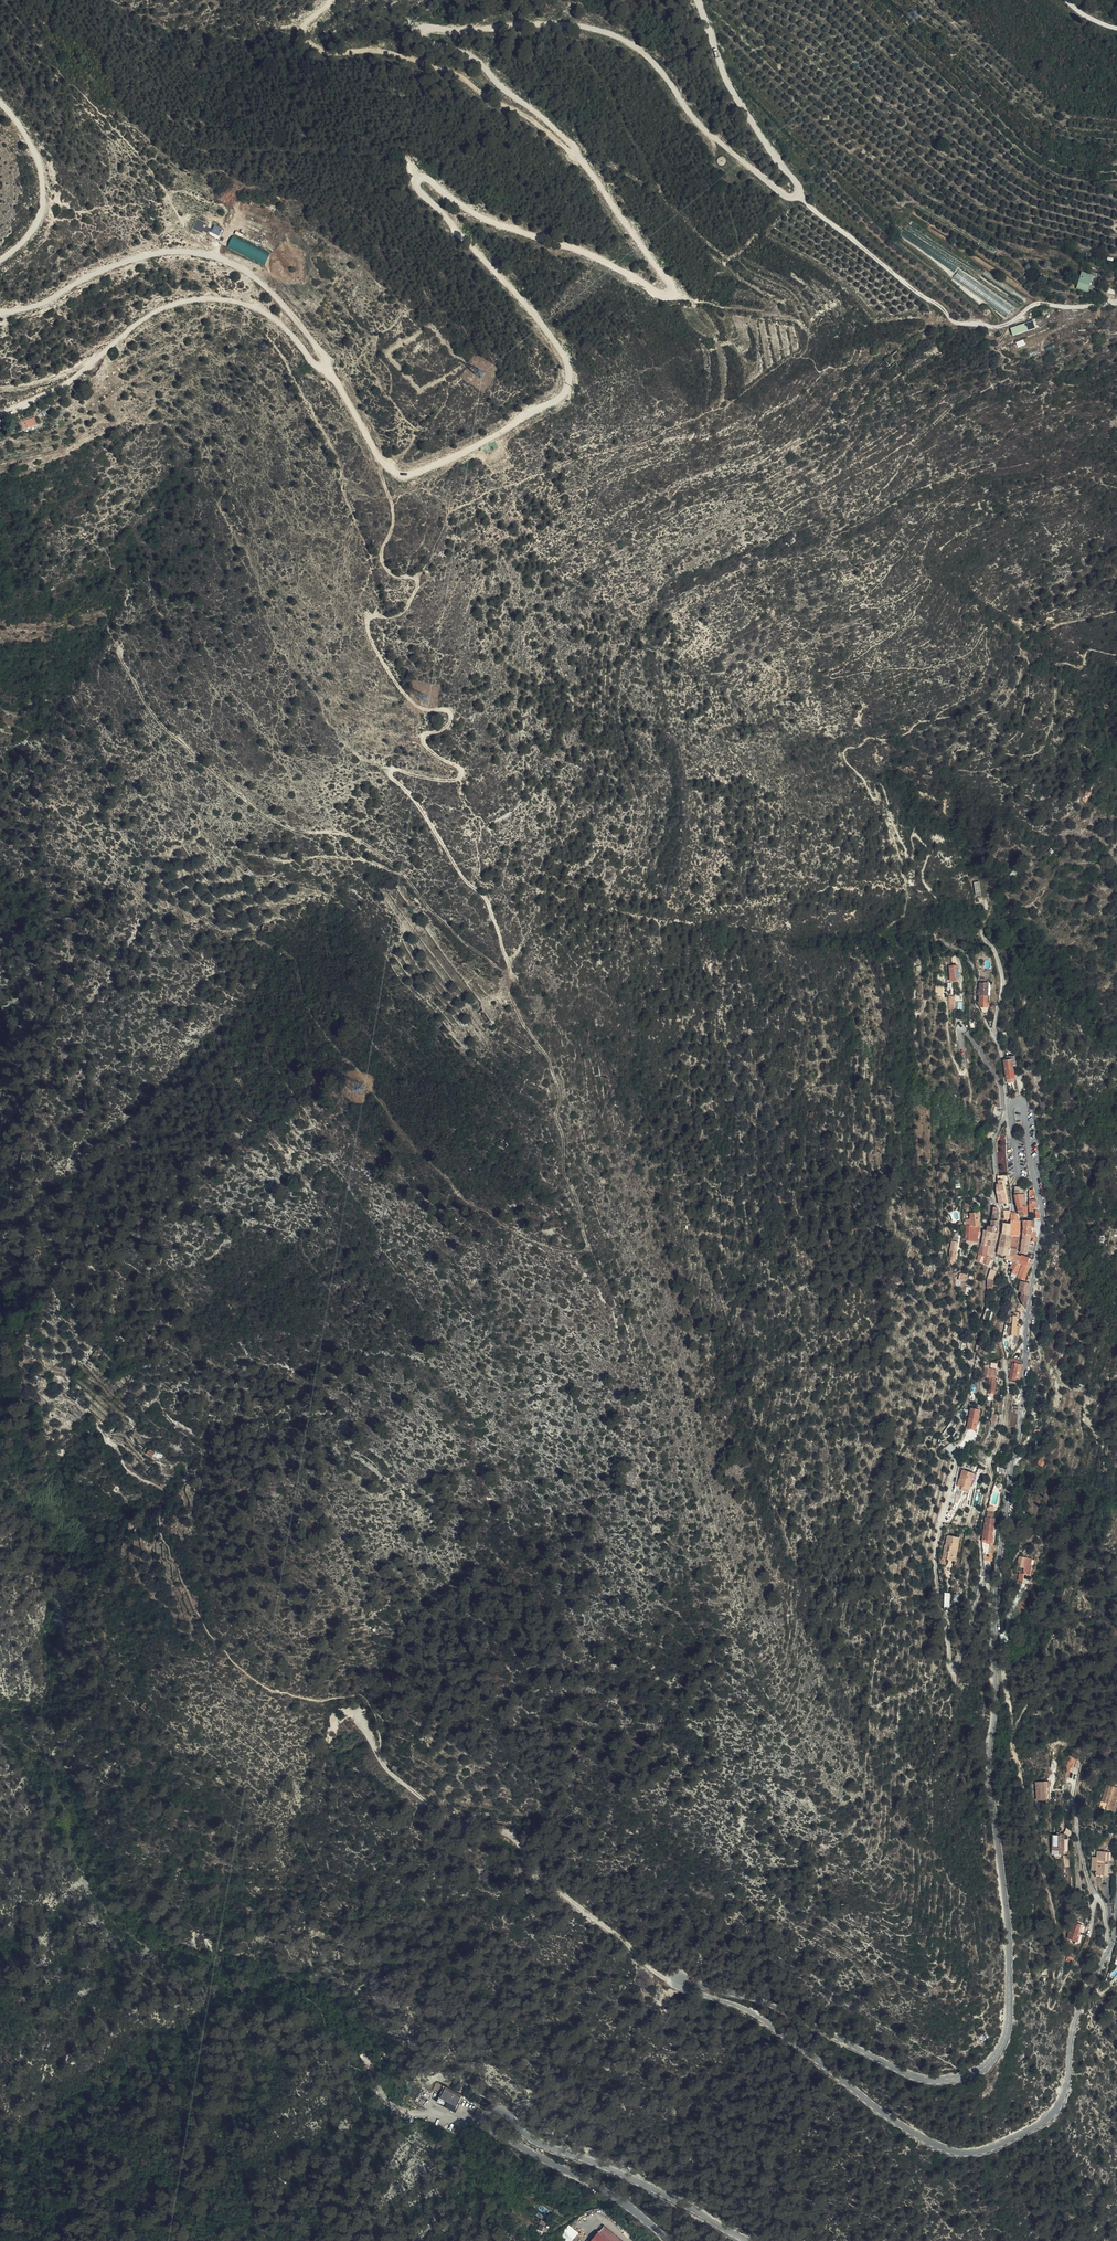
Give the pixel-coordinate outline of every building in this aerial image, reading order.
[(208,224),(198,218),(192,228),(202,233),(204,231),(209,233),(211,229),(206,226),(208,224)] [(211,233),(221,235),(223,228),(214,225),(211,233)] [(266,266),(272,254),(235,235),(228,247),(266,266)] [(1077,289),(1088,293),(1093,277),(1083,273),(1077,289)] [(1005,319),(1015,310),(995,290),(985,300),(1005,319)] [(1014,302),(1022,305),(1026,296),(1019,293),(1014,302)] [(1035,319),(1011,327),(1013,335),(1037,327),(1035,319)] [(37,424),(35,416),(18,421),(21,429),(37,424)] [(35,427),(19,432),(20,435),(23,435),(24,438),(37,434),(35,427)] [(956,967),(948,967),(949,987),(955,987),(955,991),(959,991),(956,967)] [(978,988),(977,988),(977,997),(978,997),(987,997),(988,988),(978,988)] [(949,1009),(958,1009),(957,1000),(955,1000),(955,995),(948,995),(949,1009)] [(978,999),(977,999),(977,1004),(978,1004),(978,1007),(983,1008),(987,1008),(987,997),(978,997),(978,999)] [(1011,1072),(1010,1067),(1009,1058),(1002,1059),(1004,1073),(1011,1072)] [(1002,1112),(993,1110),(990,1120),(999,1122),(1002,1112)] [(503,1155),(505,1154),(508,1151),(503,1145),(498,1150),(503,1155)] [(23,1152),(21,1163),(33,1166),(35,1154),(23,1152)] [(996,1186),(994,1186),(995,1194),(997,1206),(1002,1204),(1004,1204),(1001,1192),(1000,1181),(996,1182),(996,1186)] [(1035,1203),(1032,1190),(1027,1190),(1027,1201),(1027,1212),(1031,1212),(1032,1208),(1035,1208),(1035,1203)] [(1024,1202),(1024,1201),(1024,1199),(1023,1199),(1022,1196),(1023,1196),(1023,1195),(1012,1195),(1015,1208),(1025,1207),(1025,1204),(1023,1204),(1023,1203),(1024,1202)] [(1025,1210),(1025,1207),(1015,1208),(1016,1213),(1018,1217),(1024,1216),(1024,1210),(1025,1210)] [(986,1227),(984,1233),(996,1234),(996,1223),(996,1217),(995,1217),(996,1211),(994,1208),(991,1209),(989,1227),(986,1227)] [(1008,1222),(1017,1224),(1013,1214),(1009,1214),(1008,1222)] [(1007,1231),(1017,1232),(1017,1224),(1008,1222),(1008,1226),(1007,1231)] [(1021,1231),(1020,1235),(1028,1236),(1028,1233),(1029,1228),(1033,1228),(1033,1222),(1021,1222),(1021,1231)] [(962,1241),(966,1242),(975,1243),(977,1234),(971,1233),(971,1226),(964,1226),(962,1241)] [(996,1234),(984,1233),(982,1233),(980,1245),(980,1246),(986,1246),(992,1248),(993,1248),(996,1234)] [(1000,1242),(1005,1243),(1006,1236),(1000,1235),(999,1235),(995,1255),(998,1256),(1000,1242)] [(995,1259),(1001,1262),(1005,1243),(1000,1242),(998,1256),(995,1255),(995,1259)] [(949,1243),(947,1252),(948,1252),(955,1252),(956,1244),(949,1243)] [(1011,1259),(1013,1255),(1014,1251),(1015,1248),(1016,1244),(1005,1243),(1001,1262),(1007,1264),(1009,1258),(1011,1259)] [(980,1246),(980,1245),(979,1245),(976,1258),(974,1262),(977,1262),(978,1263),(980,1264),(981,1265),(983,1258),(984,1253),(986,1246),(980,1246)] [(1016,1265),(1019,1256),(1018,1256),(1017,1257),(1015,1257),(1013,1255),(1011,1259),(1009,1258),(1007,1264),(1010,1265),(1010,1263),(1016,1265)] [(1028,1270),(1032,1262),(1032,1260),(1030,1260),(1031,1258),(1029,1258),(1028,1259),(1019,1256),(1016,1265),(1018,1266),(1020,1267),(1027,1269),(1028,1270)] [(950,1263),(948,1263),(950,1271),(953,1265),(956,1259),(954,1260),(951,1260),(950,1263)] [(1008,1279),(1013,1281),(1014,1277),(1018,1266),(1016,1265),(1010,1263),(1010,1265),(1008,1268),(1011,1271),(1010,1274),(1006,1272),(1006,1274),(1008,1279)] [(1022,1282),(1027,1269),(1020,1267),(1015,1280),(1022,1282)] [(989,1271),(986,1280),(992,1282),(995,1272),(991,1271),(989,1271)] [(957,1274),(957,1275),(956,1281),(959,1282),(963,1283),(964,1276),(963,1275),(957,1274)] [(1026,1296),(1028,1285),(1019,1283),(1016,1293),(1016,1294),(1019,1295),(1026,1296)] [(1018,1314),(1014,1314),(1014,1318),(1010,1318),(1010,1319),(1007,1319),(1007,1325),(1009,1325),(1009,1330),(1006,1330),(1005,1332),(1004,1334),(1004,1335),(1005,1337),(1005,1338),(1007,1339),(1009,1337),(1015,1337),(1016,1328),(1013,1328),(1014,1323),(1015,1323),(1015,1320),(1017,1318),(1018,1314)] [(1016,1362),(1011,1361),(1009,1364),(1008,1366),(1005,1376),(1007,1376),(1006,1381),(1011,1381),(1013,1382),(1015,1366),(1016,1362)] [(989,1377),(990,1371),(987,1370),(987,1367),(984,1366),(982,1375),(984,1376),(984,1377),(987,1378),(989,1377)] [(39,1374),(36,1374),(34,1383),(44,1386),(45,1381),(46,1377),(39,1374)] [(964,1427),(972,1429),(976,1409),(975,1409),(976,1403),(975,1403),(976,1396),(973,1396),(971,1408),(967,1408),(964,1427)] [(1016,1411),(1016,1407),(1009,1407),(1008,1427),(1016,1428),(1017,1411),(1016,1411)] [(114,1425),(111,1429),(116,1434),(119,1430),(114,1425)] [(152,1458),(156,1455),(152,1450),(147,1454),(152,1458)] [(1041,1451),(1037,1459),(1045,1463),(1049,1455),(1046,1454),(1041,1451)] [(970,1472),(959,1469),(956,1479),(958,1480),(957,1487),(958,1487),(960,1488),(967,1489),(970,1472)] [(986,1519),(984,1541),(991,1542),(993,1520),(992,1520),(993,1513),(987,1513),(986,1519)] [(943,1545),(941,1558),(954,1561),(958,1537),(946,1535),(944,1545),(943,1545)] [(374,1633),(370,1624),(368,1625),(364,1627),(368,1635),(374,1633)] [(141,1707),(146,1712),(150,1707),(144,1702),(141,1707)] [(1045,1791),(1044,1786),(1031,1787),(1033,1805),(1046,1804),(1045,1791)] [(1107,1817),(1110,1808),(1112,1809),(1114,1802),(1116,1803),(1116,1795),(1102,1790),(1096,1807),(1102,1809),(1100,1815),(1107,1817)] [(1061,1837),(1056,1837),(1056,1838),(1054,1838),(1048,1838),(1048,1858),(1060,1858),(1060,1854),(1064,1854),(1064,1842),(1061,1842),(1061,1837)] [(1108,1840),(1103,1839),(1100,1852),(1105,1853),(1108,1840)] [(1104,1879),(1104,1868),(1103,1868),(1103,1865),(1104,1865),(1105,1856),(1093,1855),(1093,1861),(1088,1861),(1087,1874),(1092,1874),(1092,1878),(1104,1879)] [(1086,1929),(1082,1925),(1076,1922),(1073,1921),(1072,1921),(1065,1940),(1066,1941),(1067,1938),(1077,1941),(1080,1932),(1085,1933),(1086,1929)] [(1073,1957),(1067,1955),(1065,1961),(1071,1964),(1073,1957)] [(437,2095),(458,2104),(460,2100),(439,2091),(440,2089),(437,2088),(434,2094),(437,2095)] [(439,2091),(460,2100),(460,2098),(440,2089),(439,2091)] [(456,2107),(458,2104),(437,2095),(435,2101),(453,2109),(454,2106),(456,2107)] [(453,2115),(456,2107),(454,2106),(453,2109),(435,2101),(433,2106),(453,2115)] [(574,2228),(566,2221),(556,2231),(565,2239),(574,2228)] [(600,2221),(583,2240),(623,2240),(600,2221)]
